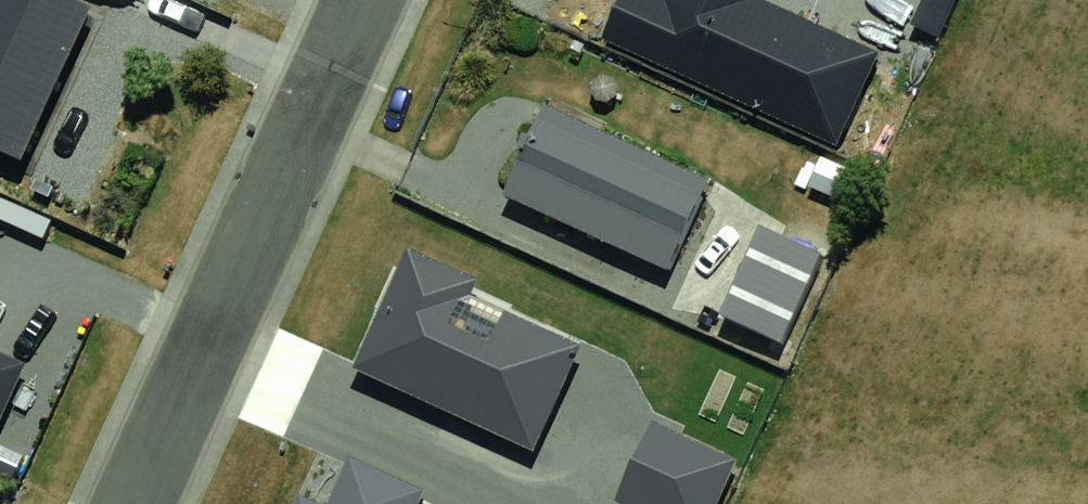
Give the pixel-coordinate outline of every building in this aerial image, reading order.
[(21,159),(90,5),(79,0),(0,0),(0,150),(21,159)] [(835,140),(875,54),(759,2),(760,0),(618,0),(602,35),(835,140)] [(542,100),(499,195),(670,271),(713,176),(542,100)] [(758,224),(718,314),(781,342),(821,252),(758,224)] [(406,246),(351,367),(531,448),(579,343),(470,294),(477,279),(406,246)] [(25,362),(0,350),(0,416),(25,362)] [(614,500),(622,503),(715,503),(736,459),(651,420),(614,500)] [(422,490),(348,456),(326,503),(415,503),(422,490)] [(290,503),(323,503),(296,492),(290,503)]
